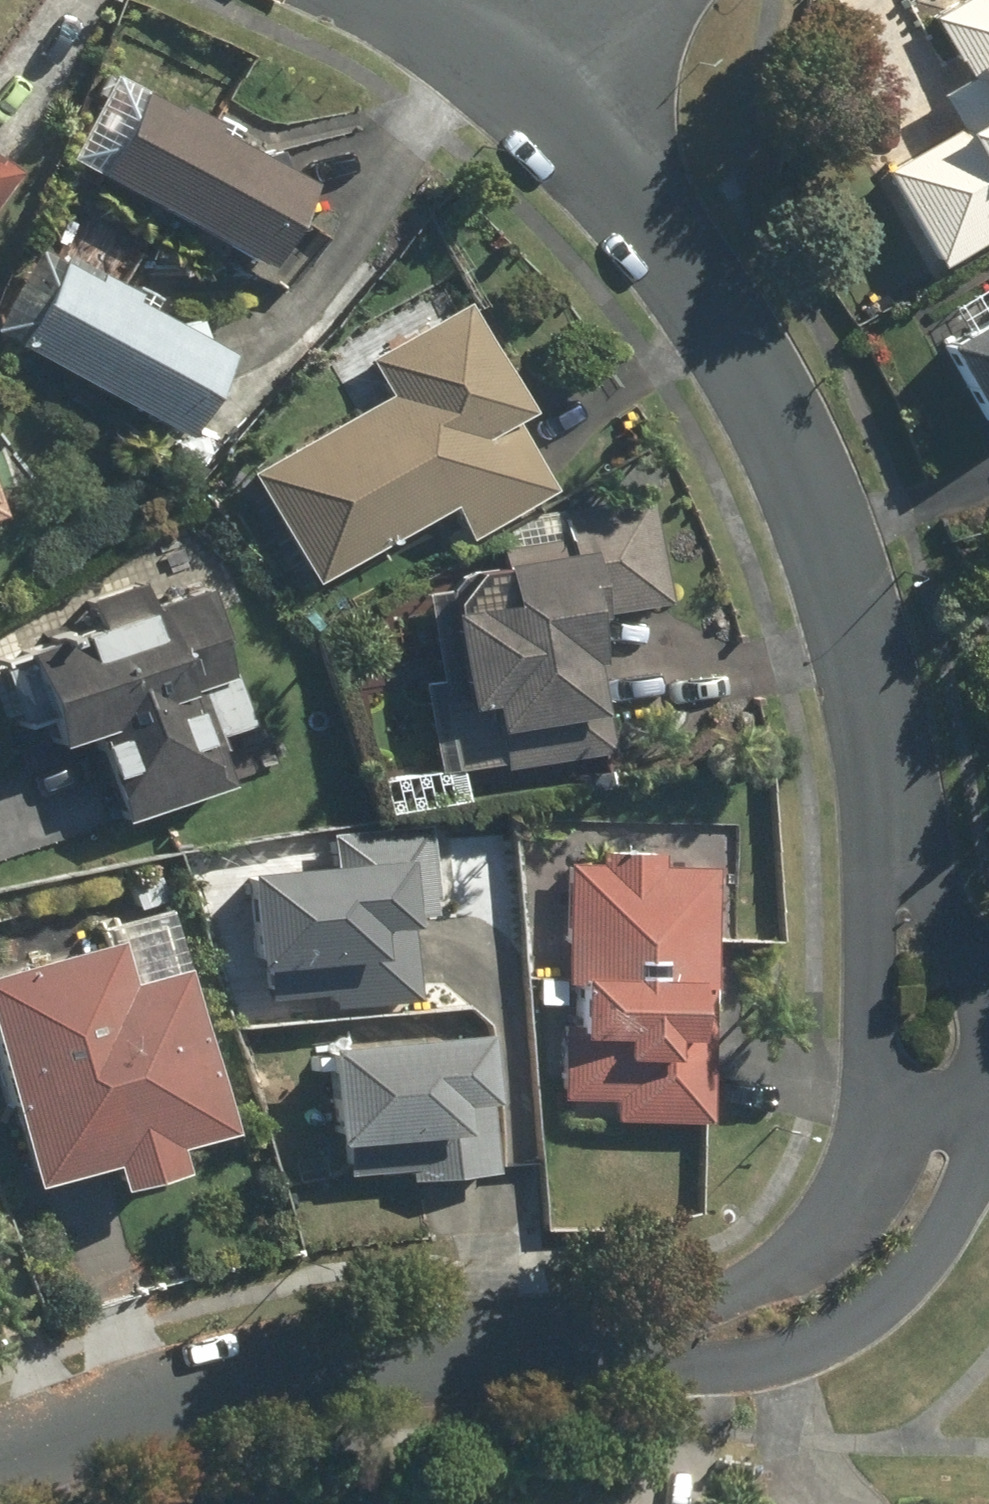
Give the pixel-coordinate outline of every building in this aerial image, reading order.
[(932,9),(968,76),(945,88),(965,124),(886,167),(939,265),(988,238),(988,0),(949,0),(932,9)] [(313,182),(117,74),(71,156),(267,264),(313,182)] [(18,173),(0,160),(0,197),(18,173)] [(235,347),(64,260),(20,346),(191,434),(235,347)] [(317,579),(450,501),(473,539),(559,488),(519,421),(535,411),(458,280),(331,356),(359,403),(251,467),(317,579)] [(942,340),(988,423),(988,314),(942,340)] [(613,716),(603,616),(675,609),(664,500),(571,510),(575,546),(504,553),(510,611),(453,617),(461,703),(493,699),(500,767),(617,755),(613,716)] [(95,622),(0,660),(0,686),(19,733),(55,719),(66,746),(94,735),(129,820),(240,775),(226,742),(261,728),(191,558),(86,601),(95,622)] [(725,864),(674,863),(675,844),(595,841),(594,861),(568,860),(565,971),(539,970),(538,1004),(564,1005),(561,1096),(613,1098),(612,1121),(717,1124),(718,1101),(725,864)] [(330,993),(331,1008),(421,1001),(411,855),(246,867),(253,971),(271,970),(273,997),(330,993)] [(0,970),(0,1058),(35,1184),(110,1163),(117,1185),(187,1166),(179,1140),(232,1126),(175,923),(0,970)] [(412,1169),(413,1182),(505,1176),(496,1032),(326,1043),(334,1173),(412,1169)]
